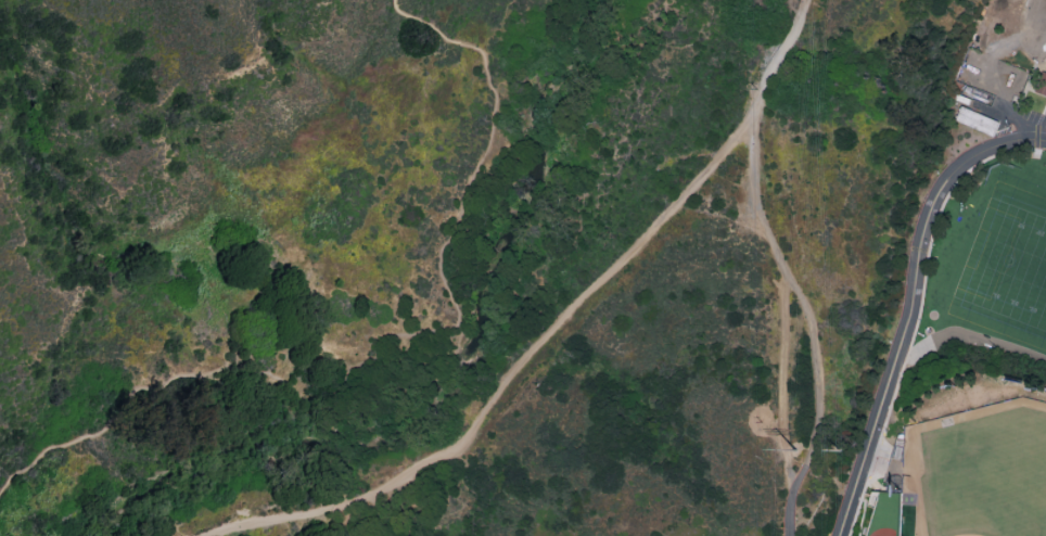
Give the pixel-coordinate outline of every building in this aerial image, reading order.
[(1045,94),(1045,71),(1042,69),(1034,90),(1045,94)] [(955,121),(996,132),(1000,117),(959,106),(955,121)]
